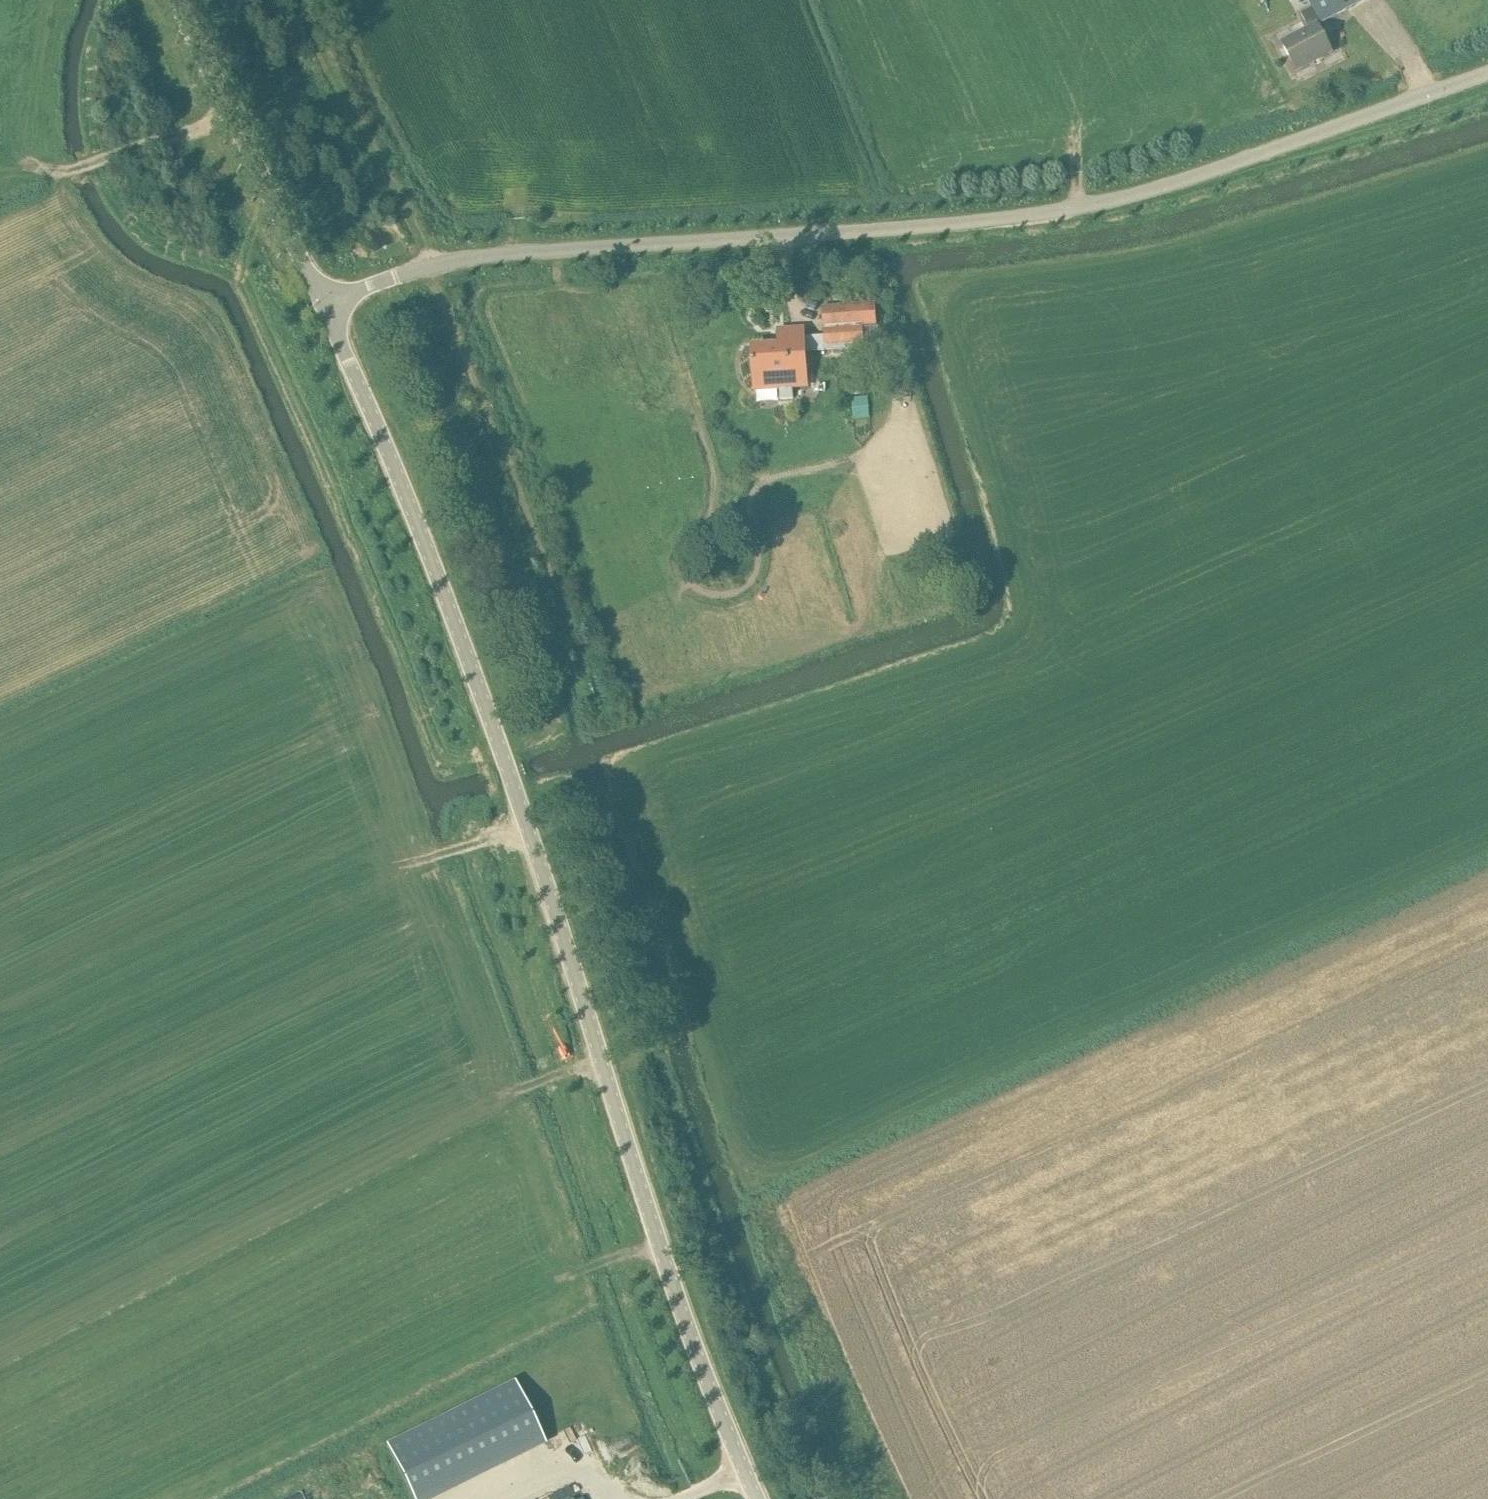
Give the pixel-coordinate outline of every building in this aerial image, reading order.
[(1297,70),(1332,51),(1318,24),(1321,22),(1364,0),(1309,0),(1313,7),(1301,14),(1308,27),(1282,41),(1297,70)] [(780,386),(781,399),(794,398),(792,370),(807,369),(806,352),(865,348),(863,325),(877,324),(876,301),(822,305),(823,335),(804,336),(804,328),(778,330),(779,345),(751,347),(754,388),(780,386)] [(852,417),(867,416),(866,394),(852,394),(852,417)] [(544,1442),(514,1383),(387,1446),(414,1498),(429,1498),(544,1442)]
